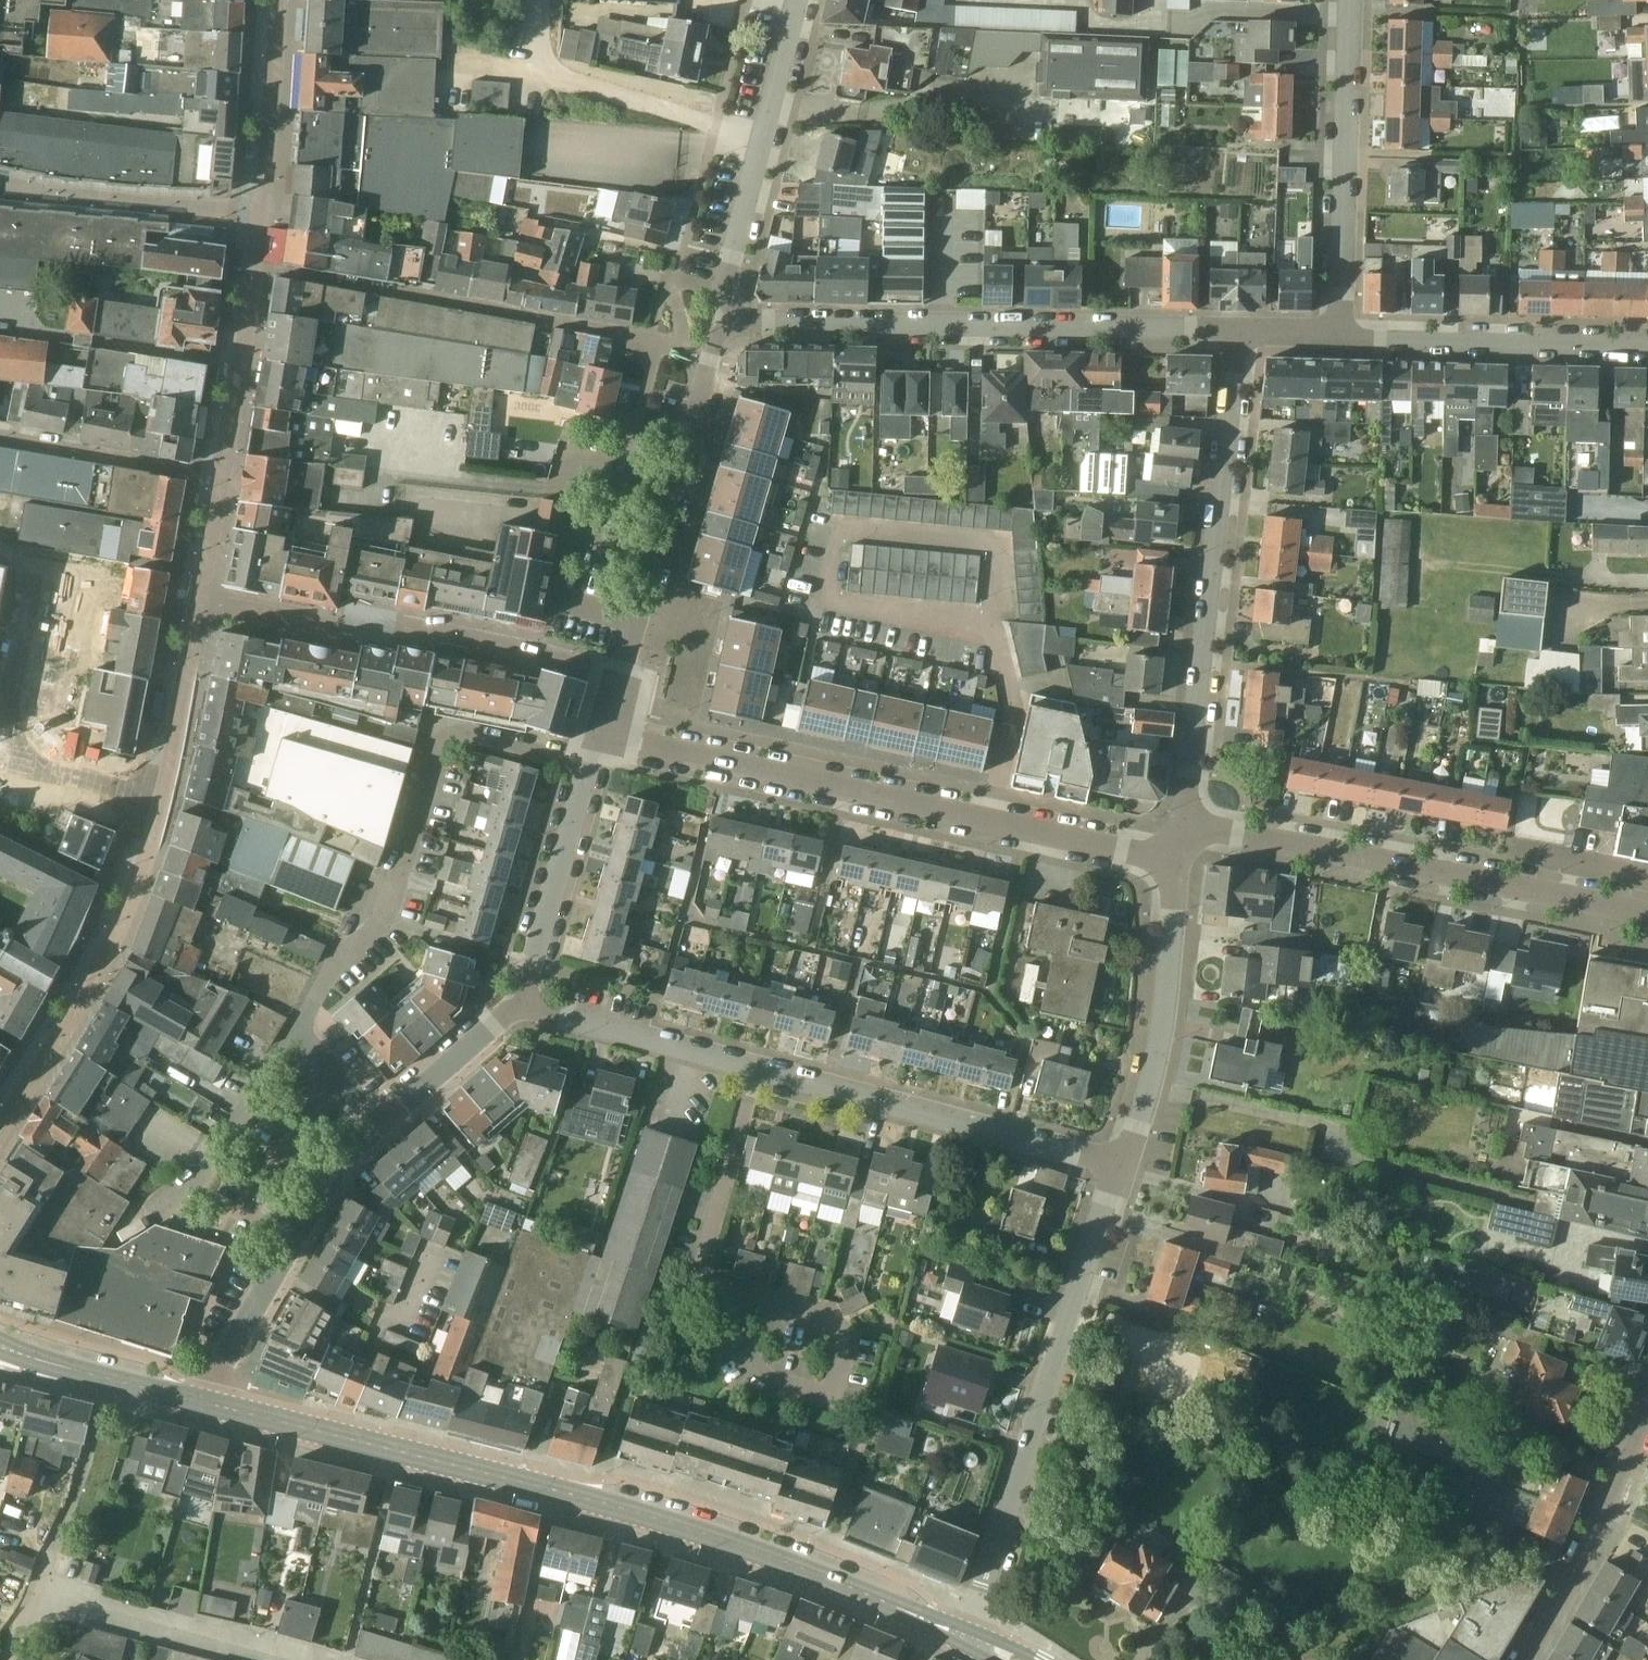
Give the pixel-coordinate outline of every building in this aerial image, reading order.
[(42,6),(42,4),(67,7),(68,0),(0,0),(0,9),(42,6)] [(112,13),(141,17),(151,19),(153,0),(113,0),(112,13)] [(243,34),(245,3),(217,0),(153,0),(151,19),(141,17),(140,28),(185,29),(198,32),(198,31),(243,34)] [(305,53),(437,59),(442,60),(444,2),(392,0),(309,0),(305,53)] [(823,24),(845,25),(862,25),(868,0),(828,0),(823,24)] [(888,6),(916,12),(918,0),(889,0),(888,6)] [(922,24),(945,4),(945,0),(924,0),(922,24)] [(1132,0),(1101,0),(1100,14),(1131,15),(1132,0)] [(1168,10),(1189,11),(1189,0),(1168,0),(1168,10)] [(1620,16),(1619,0),(1587,0),(1587,17),(1592,17),(1596,17),(1620,16)] [(1620,16),(1636,15),(1635,2),(1647,1),(1647,0),(1619,0),(1620,16)] [(945,4),(922,24),(951,26),(956,26),(957,5),(945,4)] [(957,5),(956,26),(968,27),(969,6),(957,5)] [(42,6),(0,9),(0,94),(2,94),(5,55),(23,56),(27,22),(40,23),(42,6)] [(969,6),(968,27),(980,28),(981,7),(969,6)] [(49,56),(111,62),(197,71),(197,69),(240,73),(243,34),(198,31),(198,32),(185,29),(140,28),(141,17),(112,13),(74,9),(58,7),(58,10),(53,10),(51,25),(49,56)] [(981,7),(980,28),(992,28),(993,7),(981,7)] [(993,7),(992,28),(1004,29),(1005,8),(993,7)] [(1017,9),(1005,8),(1004,29),(1016,30),(1017,9)] [(1029,9),(1017,9),(1016,30),(1028,31),(1029,9)] [(1029,9),(1028,31),(1040,31),(1041,10),(1029,9)] [(1041,10),(1040,31),(1041,31),(1052,32),(1054,11),(1041,10)] [(1054,11),(1052,32),(1064,33),(1066,11),(1054,11)] [(1066,11),(1064,33),(1077,33),(1078,12),(1066,11)] [(1620,16),(1596,17),(1597,31),(1619,30),(1620,16)] [(623,21),(619,37),(703,54),(705,43),(709,41),(710,33),(708,30),(708,27),(671,19),(668,31),(623,21)] [(1389,53),(1420,54),(1421,21),(1390,20),(1389,53)] [(1293,50),(1294,23),(1250,22),(1250,35),(1239,35),(1238,63),(1271,64),(1271,49),(1293,50)] [(1022,51),(1023,32),(876,26),(873,45),(848,41),(841,84),(837,87),(836,95),(839,98),(860,102),(864,99),(865,88),(888,91),(907,94),(911,68),(964,77),(980,66),(1008,67),(1022,51)] [(1645,58),(1647,58),(1647,27),(1644,27),(1626,28),(1626,43),(1627,58),(1645,58)] [(582,28),(575,61),(590,64),(597,32),(582,28)] [(1150,37),(1077,34),(1041,32),(1040,50),(1038,97),(1147,102),(1150,37)] [(703,54),(619,37),(616,53),(662,62),(659,74),(697,82),(697,79),(701,77),(703,69),(700,66),(703,54)] [(1452,42),(1433,42),(1433,54),(1452,54),(1452,45),(1452,42)] [(1157,45),(1157,82),(1213,83),(1213,59),(1214,47),(1157,45)] [(1452,45),(1452,54),(1462,55),(1462,45),(1452,45)] [(434,119),(437,59),(305,53),(302,109),(434,119)] [(1433,54),(1420,54),(1389,53),(1388,85),(1419,86),(1432,86),(1433,67),(1451,67),(1452,54),(1433,54)] [(1488,56),(1464,55),(1462,55),(1452,55),(1452,65),(1488,66),(1488,56)] [(1502,57),(1492,56),(1492,65),(1502,66),(1502,57)] [(1645,58),(1645,73),(1627,73),(1627,88),(1646,88),(1647,88),(1647,58),(1645,58)] [(1506,73),(1517,74),(1517,60),(1506,59),(1506,73)] [(108,92),(132,94),(168,97),(197,100),(239,103),(240,73),(197,69),(197,71),(111,62),(108,92)] [(1216,77),(1240,78),(1241,65),(1216,64),(1216,77)] [(1250,107),(1291,108),(1292,75),(1264,74),(1264,75),(1251,75),(1251,80),(1246,80),(1245,107),(1250,107)] [(508,114),(511,83),(473,80),(471,110),(508,114)] [(1387,117),(1418,118),(1432,119),(1451,119),(1458,119),(1459,101),(1441,100),(1441,87),(1432,86),(1419,86),(1388,85),(1387,117)] [(1162,100),(1176,101),(1176,90),(1162,89),(1162,100)] [(1585,101),(1608,100),(1608,90),(1585,91),(1585,92),(1585,101)] [(197,100),(168,97),(132,94),(130,114),(132,115),(132,112),(180,117),(181,113),(185,114),(183,134),(208,137),(236,140),(239,103),(197,100)] [(1290,141),(1291,108),(1250,107),(1249,138),(1262,139),(1262,140),(1290,141)] [(299,126),(297,166),(361,169),(359,207),(369,209),(428,219),(444,223),(445,222),(450,193),(454,167),(520,179),(520,176),(525,120),(459,114),(459,120),(434,119),(302,109),(302,112),(323,113),(323,128),(300,126),(299,126)] [(15,169),(15,170),(17,171),(17,169),(45,175),(54,118),(0,111),(0,112),(0,165),(15,169)] [(1548,114),(1531,114),(1532,146),(1549,145),(1548,114)] [(1418,118),(1387,117),(1386,149),(1417,150),(1418,118)] [(86,122),(54,118),(45,175),(46,175),(45,177),(48,177),(48,175),(77,180),(76,181),(79,181),(79,180),(86,122)] [(1451,119),(1432,119),(1432,131),(1451,132),(1451,119)] [(114,126),(86,122),(79,180),(108,183),(114,126)] [(146,130),(114,126),(108,183),(108,184),(110,185),(110,183),(139,186),(139,187),(141,187),(141,186),(146,130)] [(1642,146),(1647,146),(1647,131),(1637,131),(1637,128),(1622,129),(1622,147),(1642,146)] [(236,140),(208,137),(183,134),(146,130),(141,186),(170,188),(170,189),(172,189),(172,188),(202,189),(202,190),(204,190),(204,189),(231,188),(236,146),(236,140)] [(846,185),(854,186),(857,187),(860,176),(849,175),(851,163),(872,169),(883,131),(863,131),(860,143),(827,135),(818,169),(828,171),(825,184),(846,185)] [(1642,157),(1642,146),(1622,147),(1623,158),(1642,157)] [(1605,149),(1605,160),(1619,159),(1619,149),(1605,149)] [(1434,159),(1434,172),(1392,170),(1391,201),(1441,203),(1442,172),(1461,173),(1461,160),(1434,159)] [(294,193),(329,200),(359,207),(361,169),(297,166),(296,175),(298,176),(297,181),(298,181),(294,193)] [(573,196),(577,196),(578,186),(520,176),(520,179),(454,167),(450,193),(490,200),(492,187),(562,195),(561,199),(572,201),(573,196)] [(1306,168),(1278,167),(1277,182),(1305,183),(1306,168)] [(800,200),(821,201),(822,184),(800,184),(800,200)] [(846,185),(825,184),(822,184),(821,201),(823,201),(822,217),(819,257),(819,264),(819,269),(817,268),(816,303),(852,303),(867,304),(868,260),(883,260),(885,187),(857,187),(854,186),(846,185)] [(923,298),(925,189),(885,187),(883,260),(868,260),(867,304),(914,305),(914,303),(914,297),(922,297),(922,298),(923,298)] [(984,208),(985,189),(955,188),(955,208),(984,208)] [(1000,192),(987,192),(986,204),(999,204),(1000,192)] [(329,200),(294,193),(290,230),(363,243),(369,209),(359,207),(329,200)] [(674,203),(637,193),(626,237),(662,246),(674,203)] [(1046,209),(1046,194),(1029,193),(1029,209),(1046,209)] [(1644,199),(1644,198),(1624,199),(1625,211),(1647,210),(1647,199),(1644,199)] [(800,200),(795,200),(795,217),(822,217),(823,201),(821,201),(800,200)] [(1554,203),(1512,202),(1512,227),(1553,228),(1553,215),(1554,203)] [(1192,203),(1192,218),(1204,218),(1204,203),(1192,203)] [(1237,219),(1238,205),(1222,203),(1221,218),(1237,219)] [(1554,203),(1553,215),(1569,215),(1569,203),(1554,203)] [(1313,235),(1314,205),(1298,205),(1298,235),(1313,235)] [(38,261),(42,213),(0,209),(0,258),(38,261)] [(1625,211),(1625,222),(1643,222),(1644,243),(1647,243),(1647,210),(1625,211)] [(100,266),(105,218),(45,213),(42,213),(38,261),(100,266)] [(169,233),(169,226),(170,225),(105,218),(100,266),(143,270),(143,269),(145,244),(146,230),(169,233)] [(553,241),(551,250),(550,251),(545,268),(571,278),(584,234),(538,226),(540,220),(525,218),(522,235),(553,241)] [(428,219),(423,247),(428,248),(422,283),(436,285),(442,255),(448,223),(445,222),(444,223),(428,219)] [(1053,224),(1053,248),(1052,307),(1079,307),(1080,270),(1065,269),(1065,248),(1078,249),(1079,224),(1053,224)] [(290,230),(285,265),(324,272),(324,271),(406,285),(407,280),(422,283),(428,248),(423,247),(394,243),(393,248),(367,244),(363,243),(290,230)] [(435,290),(471,297),(473,278),(469,278),(473,252),(481,254),(485,235),(466,232),(461,259),(442,255),(436,285),(435,290)] [(1414,245),(1413,255),(1412,311),(1442,312),(1444,274),(1433,274),(1434,257),(1433,257),(1433,251),(1437,251),(1441,256),(1460,257),(1460,235),(1448,235),(1448,245),(1414,245)] [(1460,235),(1460,257),(1459,312),(1502,313),(1503,275),(1477,274),(1478,259),(1483,260),(1484,235),(1460,235)] [(1311,297),(1312,294),(1313,238),(1298,238),(1298,263),(1300,263),(1300,272),(1279,272),(1278,311),(1311,312),(1311,297)] [(168,239),(160,245),(145,244),(143,269),(220,280),(225,247),(168,239)] [(1164,288),(1163,309),(1197,310),(1198,239),(1165,239),(1164,259),(1125,258),(1125,287),(1147,287),(1164,288)] [(473,278),(471,297),(508,303),(512,281),(516,260),(519,243),(503,240),(498,265),(480,262),(481,254),(473,252),(469,278),(473,278)] [(550,251),(519,243),(516,260),(545,268),(550,251)] [(1365,244),(1365,258),(1364,313),(1394,313),(1395,275),(1382,275),(1382,258),(1381,258),(1381,251),(1381,244),(1365,244)] [(1390,254),(1413,255),(1414,245),(1381,244),(1381,251),(1391,251),(1390,254)] [(1028,268),(1028,253),(1001,253),(1001,247),(984,247),(983,267),(983,306),(1027,307),(1028,268)] [(1029,247),(1028,253),(1028,268),(1027,307),(1052,307),(1053,248),(1041,248),(1029,247)] [(793,256),(766,249),(755,294),(761,302),(783,302),(783,287),(788,287),(788,269),(789,269),(791,263),(793,256)] [(1541,250),(1541,270),(1552,270),(1552,251),(1541,250)] [(1552,251),(1552,270),(1565,270),(1566,251),(1552,251)] [(1237,310),(1239,253),(1228,253),(1228,258),(1211,257),(1210,300),(1221,301),(1221,310),(1237,310)] [(1239,253),(1237,310),(1254,311),(1254,301),(1265,302),(1267,254),(1239,253)] [(1617,253),(1605,253),(1605,271),(1617,272),(1617,253)] [(1629,253),(1617,253),(1617,272),(1628,272),(1629,253)] [(38,261),(0,258),(0,287),(35,291),(38,261)] [(577,315),(630,325),(636,292),(617,289),(622,264),(601,261),(600,266),(595,289),(580,286),(577,315)] [(583,263),(578,286),(580,286),(595,289),(600,266),(583,263)] [(783,302),(816,303),(817,268),(819,269),(819,264),(791,263),(789,269),(788,269),(788,287),(783,287),(783,302)] [(512,281),(508,303),(577,315),(580,286),(578,286),(569,284),(571,278),(545,268),(540,286),(512,281)] [(355,323),(529,355),(531,356),(536,327),(366,296),(367,294),(284,279),(277,278),(271,310),(279,311),(344,321),(355,323)] [(1551,315),(1552,283),(1519,283),(1519,314),(1551,315)] [(1552,283),(1551,315),(1583,315),(1584,284),(1552,283)] [(1616,316),(1616,285),(1584,284),(1583,315),(1616,316)] [(1616,316),(1647,317),(1647,311),(1647,286),(1616,285),(1616,316)] [(113,305),(73,299),(72,306),(68,332),(160,345),(159,345),(182,349),(182,348),(210,351),(211,342),(213,342),(215,325),(216,318),(215,317),(218,296),(181,291),(168,289),(162,290),(159,295),(157,312),(141,310),(113,305)] [(344,321),(279,311),(271,310),(265,360),(312,369),(312,365),(358,372),(359,369),(384,374),(441,381),(474,386),(496,389),(524,393),(529,355),(355,323),(344,321)] [(582,351),(579,365),(607,372),(613,339),(554,328),(551,344),(550,344),(546,358),(567,363),(570,351),(572,352),(575,339),(580,340),(577,350),(582,351)] [(144,401),(144,396),(202,405),(208,366),(99,348),(98,349),(90,348),(87,368),(47,362),(50,343),(0,334),(0,381),(15,383),(29,383),(48,386),(72,389),(86,391),(108,394),(123,397),(138,399),(138,400),(144,401)] [(814,347),(793,347),(792,347),(788,346),(749,346),(748,345),(739,354),(740,354),(739,384),(784,385),(787,385),(791,385),(813,386),(826,386),(833,386),(833,382),(835,382),(835,347),(814,347)] [(838,347),(835,347),(835,382),(833,382),(833,386),(833,403),(876,404),(877,349),(840,348),(838,348),(838,347)] [(1057,428),(1074,429),(1074,412),(1062,412),(1063,389),(1053,388),(1055,353),(1025,352),(1024,379),(1024,410),(1057,411),(1057,428)] [(1074,412),(1074,429),(1090,429),(1089,451),(1082,464),(1080,490),(1127,493),(1129,454),(1099,452),(1100,413),(1100,391),(1089,390),(1090,377),(1083,377),(1083,354),(1055,353),(1053,388),(1063,389),(1062,412),(1074,412)] [(1100,391),(1100,413),(1134,413),(1134,392),(1120,392),(1121,355),(1083,354),(1083,377),(1090,377),(1089,390),(1100,391)] [(1168,356),(1166,393),(1210,396),(1211,357),(1168,356)] [(546,358),(538,393),(539,393),(538,396),(555,398),(556,398),(557,391),(580,396),(580,397),(580,398),(577,409),(577,411),(611,418),(621,375),(607,372),(579,365),(567,363),(546,358)] [(1266,359),(1261,408),(1278,409),(1278,406),(1295,407),(1295,399),(1296,360),(1266,359)] [(437,402),(441,381),(384,374),(359,369),(358,372),(312,365),(312,369),(265,360),(260,386),(378,403),(433,412),(435,402),(437,402)] [(1296,360),(1295,399),(1308,400),(1308,421),(1323,422),(1324,400),(1326,361),(1296,360)] [(1326,361),(1324,400),(1323,422),(1324,422),(1335,422),(1334,400),(1351,401),(1353,361),(1326,361)] [(1353,361),(1351,401),(1366,401),(1365,425),(1379,425),(1382,362),(1353,361)] [(1382,362),(1379,425),(1379,445),(1389,446),(1391,400),(1409,401),(1411,363),(1382,362)] [(1411,363),(1409,401),(1412,401),(1412,436),(1423,437),(1424,413),(1430,413),(1429,418),(1444,419),(1444,364),(1411,363)] [(1476,418),(1478,365),(1444,364),(1444,419),(1442,456),(1458,457),(1459,417),(1476,418)] [(1478,365),(1476,418),(1475,474),(1498,473),(1499,440),(1493,439),(1493,426),(1490,426),(1490,405),(1506,405),(1507,366),(1478,365)] [(911,439),(912,415),(910,415),(911,368),(909,368),(909,372),(904,372),(904,368),(892,367),(892,371),(882,371),(881,439),(911,439)] [(1567,404),(1568,368),(1533,367),(1532,426),(1547,426),(1548,403),(1567,404)] [(910,415),(912,415),(930,416),(930,415),(939,415),(940,374),(930,373),(931,372),(920,372),(920,368),(911,368),(910,415)] [(1597,409),(1598,368),(1568,368),(1567,404),(1567,448),(1600,449),(1599,496),(1610,496),(1610,409),(1597,409)] [(940,374),(939,415),(943,415),(944,416),(951,416),(951,440),(967,440),(969,373),(965,373),(966,369),(954,369),(954,373),(944,373),(944,374),(940,374)] [(1644,428),(1646,370),(1615,369),(1614,407),(1626,408),(1626,412),(1629,412),(1629,416),(1626,416),(1625,442),(1636,443),(1636,450),(1625,450),(1625,465),(1643,466),(1644,428)] [(981,422),(983,422),(983,432),(981,432),(981,448),(1006,449),(1006,433),(1002,433),(1003,420),(1023,420),(1024,410),(1024,379),(1016,378),(1016,375),(991,374),(991,378),(982,378),(982,397),(980,397),(979,409),(981,409),(981,422)] [(62,433),(63,431),(72,389),(48,386),(29,383),(29,389),(22,425),(62,433)] [(375,424),(378,403),(260,386),(256,408),(362,422),(375,424)] [(496,389),(474,386),(467,430),(469,430),(490,433),(492,420),(496,389)] [(63,431),(81,434),(86,391),(72,389),(63,431)] [(80,441),(110,447),(117,416),(102,413),(104,400),(107,400),(108,394),(86,391),(81,434),(80,441)] [(1138,412),(1165,415),(1166,393),(1134,392),(1134,413),(1138,413),(1138,412)] [(150,426),(165,435),(196,442),(202,405),(144,396),(144,401),(144,402),(154,405),(150,426)] [(134,424),(138,400),(138,399),(123,397),(120,416),(117,416),(110,447),(131,451),(134,424)] [(790,412),(740,398),(734,422),(783,436),(790,412)] [(1534,436),(1534,426),(1532,426),(1532,400),(1513,400),(1513,435),(1534,436)] [(360,435),(362,422),(256,408),(248,455),(311,465),(312,462),(326,464),(328,464),(328,466),(336,467),(365,472),(368,456),(343,453),(343,459),(330,458),(334,431),(360,435)] [(1138,412),(1138,413),(1136,429),(1156,432),(1154,454),(1202,460),(1203,454),(1197,454),(1200,432),(1169,428),(1170,416),(1165,415),(1138,412)] [(576,425),(565,421),(560,440),(571,443),(576,425)] [(821,421),(820,435),(829,435),(830,422),(821,421)] [(783,436),(734,422),(727,444),(777,458),(783,436)] [(1324,422),(1322,437),(1322,442),(1350,443),(1350,423),(1335,422),(1324,422)] [(150,426),(134,424),(131,451),(152,456),(154,446),(164,448),(165,435),(150,426)] [(501,433),(490,432),(490,433),(469,430),(468,439),(466,457),(498,460),(501,433)] [(1322,448),(1322,442),(1322,437),(1308,434),(1308,433),(1276,430),(1273,459),(1305,463),(1307,446),(1322,448)] [(1073,445),(1074,431),(1064,431),(1063,445),(1073,445)] [(191,464),(194,447),(196,442),(165,435),(164,448),(154,446),(152,456),(191,464)] [(777,458),(727,444),(721,467),(770,481),(777,458)] [(147,519),(178,525),(187,481),(151,474),(151,473),(0,447),(0,493),(147,519)] [(1202,460),(1154,454),(1148,453),(1145,480),(1134,478),(1132,493),(1138,494),(1172,497),(1174,497),(1175,486),(1189,487),(1190,477),(1200,478),(1202,460)] [(326,464),(312,462),(311,465),(248,455),(241,502),(306,510),(307,508),(319,510),(326,464)] [(813,455),(809,468),(817,470),(821,457),(813,455)] [(1305,463),(1273,459),(1269,490),(1302,494),(1302,493),(1324,496),(1326,483),(1319,482),(1321,465),(1305,463)] [(365,472),(336,467),(333,484),(363,488),(365,474),(365,472)] [(770,481),(721,467),(714,489),(764,503),(770,481)] [(809,468),(805,480),(814,483),(817,470),(809,468)] [(849,488),(850,469),(832,469),(831,487),(849,488)] [(1511,505),(1510,518),(1566,521),(1568,488),(1535,485),(1536,471),(1513,469),(1511,505)] [(1033,476),(1033,488),(1033,490),(1042,490),(1042,489),(1041,475),(1033,476)] [(927,495),(928,477),(904,477),(903,494),(927,495)] [(928,477),(927,495),(940,495),(940,477),(928,477)] [(1395,484),(1379,483),(1378,511),(1394,512),(1395,484)] [(764,503),(714,489),(708,512),(758,526),(764,503)] [(832,513),(845,514),(847,491),(835,489),(832,513)] [(985,502),(985,489),(968,489),(968,502),(985,502)] [(860,492),(847,491),(845,514),(858,516),(860,492)] [(873,493),(860,492),(858,516),(871,517),(873,493)] [(886,495),(873,493),(871,517),(884,518),(886,495)] [(1472,511),(1470,493),(1454,495),(1456,513),(1472,511)] [(1172,497),(1138,494),(1137,504),(1135,521),(1102,518),(1102,515),(1088,508),(1083,519),(1065,517),(1063,537),(1097,540),(1097,542),(1107,543),(1108,537),(1149,542),(1149,536),(1174,539),(1177,508),(1171,508),(1172,497)] [(899,496),(886,495),(884,518),(897,520),(899,496)] [(912,497),(899,496),(897,520),(910,521),(912,497)] [(925,499),(912,497),(910,521),(922,522),(925,499)] [(938,500),(925,499),(922,522),(935,524),(938,500)] [(800,500),(796,513),(805,515),(808,502),(800,500)] [(951,501),(938,500),(935,524),(948,525),(951,501)] [(564,503),(551,501),(551,504),(548,517),(561,520),(564,503)] [(964,503),(951,501),(948,525),(961,526),(964,503)] [(341,594),(397,605),(409,547),(414,522),(415,519),(319,510),(307,508),(306,510),(241,502),(224,586),(338,609),(341,594)] [(1476,515),(1510,518),(1511,505),(1477,502),(1476,515)] [(977,504),(964,503),(961,526),(974,528),(977,504)] [(61,552),(125,562),(130,563),(132,554),(159,559),(172,561),(178,525),(147,519),(146,525),(25,504),(19,545),(61,552)] [(989,505),(977,504),(974,528),(987,529),(989,505)] [(1002,507),(989,505),(987,529),(1000,530),(1002,507)] [(1000,530),(1013,532),(1015,508),(1002,507),(1000,530)] [(1035,510),(1015,508),(1013,532),(1014,541),(1037,539),(1035,510)] [(1345,527),(1375,529),(1376,511),(1346,509),(1345,527)] [(758,526),(708,512),(701,534),(751,549),(758,526)] [(796,513),(793,525),(801,528),(805,515),(796,513)] [(1266,517),(1263,547),(1333,555),(1334,540),(1312,537),(1311,547),(1298,546),(1301,521),(1266,517)] [(1380,608),(1408,609),(1413,520),(1385,519),(1380,608)] [(493,563),(448,555),(409,547),(397,605),(426,610),(427,606),(539,629),(540,621),(541,621),(558,535),(500,524),(493,563)] [(1628,528),(1593,525),(1593,552),(1637,553),(1647,552),(1647,527),(1628,528)] [(751,549),(701,534),(688,581),(738,595),(751,549)] [(1038,552),(1037,539),(1014,541),(1015,554),(1038,552)] [(850,567),(863,568),(866,544),(853,543),(850,567)] [(866,544),(863,568),(876,569),(879,546),(866,544)] [(787,545),(783,558),(792,560),(795,548),(787,545)] [(879,546),(876,569),(889,571),(891,547),(879,546)] [(891,547),(889,571),(902,572),(904,548),(891,547)] [(1331,571),(1333,555),(1263,547),(1259,578),(1294,582),(1297,557),(1310,558),(1309,569),(1331,571)] [(902,572),(915,573),(917,550),(904,548),(902,572)] [(917,550),(915,573),(928,575),(930,551),(917,550)] [(930,551),(928,575),(941,576),(943,552),(930,551)] [(943,552),(941,576),(954,577),(956,554),(943,552)] [(1015,554),(1016,567),(1040,565),(1038,552),(1015,554)] [(123,581),(117,615),(125,617),(158,622),(169,573),(157,571),(159,559),(132,554),(130,563),(125,562),(120,581),(123,581)] [(782,557),(770,554),(767,567),(779,570),(782,557)] [(954,577),(966,578),(969,555),(956,554),(954,577)] [(969,555),(966,578),(979,580),(982,556),(969,555)] [(783,558),(780,570),(788,573),(792,560),(783,558)] [(1109,576),(1107,594),(1169,601),(1171,584),(1175,584),(1176,573),(1172,572),(1173,568),(1135,564),(1133,587),(1127,586),(1124,578),(1109,576)] [(1016,567),(1017,581),(1041,579),(1040,565),(1016,567)] [(861,592),(863,568),(850,567),(848,591),(861,592)] [(874,593),(876,569),(863,568),(861,592),(874,593)] [(887,595),(889,571),(876,569),(874,593),(887,595)] [(900,596),(902,572),(889,571),(887,595),(900,596)] [(912,597),(915,573),(902,572),(900,596),(912,597)] [(925,599),(928,575),(915,573),(912,597),(925,599)] [(938,600),(941,576),(928,575),(925,599),(938,600)] [(951,601),(954,577),(941,576),(938,600),(951,601)] [(964,603),(966,578),(954,577),(951,601),(964,603)] [(977,604),(979,580),(966,578),(964,603),(977,604)] [(1504,578),(1498,624),(1496,647),(1541,652),(1548,583),(1504,578)] [(1017,581),(1018,594),(1042,592),(1041,579),(1017,581)] [(1290,608),(1291,593),(1258,590),(1253,637),(1308,644),(1310,620),(1299,619),(1300,609),(1290,608)] [(756,591),(754,599),(766,603),(768,594),(756,591)] [(1169,601),(1107,594),(1085,591),(1083,610),(1130,615),(1126,645),(1158,648),(1160,633),(1165,634),(1166,630),(1169,630),(1171,619),(1167,619),(1169,601)] [(1043,605),(1042,592),(1018,594),(1019,607),(1043,605)] [(768,594),(766,603),(779,606),(781,598),(768,594)] [(1494,623),(1497,598),(1470,595),(1467,620),(1494,623)] [(1354,626),(1372,629),(1375,603),(1350,600),(1348,620),(1355,621),(1354,626)] [(1044,618),(1043,605),(1019,607),(1020,620),(1044,618)] [(735,610),(733,619),(745,621),(747,613),(735,610)] [(109,613),(101,653),(101,654),(101,655),(102,655),(102,656),(103,657),(150,666),(159,622),(158,622),(125,617),(117,615),(109,613)] [(1631,649),(1647,649),(1647,616),(1631,616),(1631,649)] [(733,619),(731,618),(720,665),(771,676),(782,629),(745,621),(733,619)] [(1047,626),(1045,618),(1010,624),(1013,637),(1046,629),(1047,626)] [(801,623),(798,636),(806,638),(809,625),(801,623)] [(1044,653),(1064,656),(1074,657),(1076,639),(1059,637),(1055,626),(1047,626),(1046,629),(1045,644),(1044,653)] [(1045,644),(1046,629),(1013,637),(1016,650),(1045,644)] [(213,673),(318,703),(351,712),(419,730),(426,706),(436,654),(399,647),(397,654),(362,647),(360,657),(282,640),(281,644),(221,632),(221,633),(213,673)] [(841,644),(829,641),(827,650),(839,653),(841,644)] [(1044,653),(1045,644),(1016,650),(1019,664),(1044,658),(1044,653)] [(865,649),(852,647),(850,655),(863,658),(865,649)] [(1603,648),(1581,649),(1581,656),(1581,682),(1604,682),(1603,648)] [(875,661),(877,652),(865,649),(863,658),(875,661)] [(1631,649),(1632,666),(1618,666),(1619,682),(1647,681),(1647,649),(1631,649)] [(1581,695),(1581,682),(1581,656),(1541,652),(1540,659),(1530,658),(1529,661),(1527,660),(1524,689),(1581,695)] [(436,654),(426,706),(491,718),(489,725),(519,731),(520,724),(571,739),(587,683),(544,670),(541,679),(511,673),(512,670),(436,654)] [(1099,705),(1109,706),(1123,707),(1125,690),(1159,694),(1163,659),(1129,655),(1127,675),(1113,674),(1113,670),(1066,665),(1067,667),(1071,683),(1076,702),(1099,705)] [(910,660),(898,657),(896,665),(908,668),(910,660)] [(1047,672),(1044,658),(1019,664),(1023,677),(1047,672)] [(921,671),(923,662),(910,660),(908,668),(921,671)] [(771,676),(720,665),(710,712),(761,723),(771,676)] [(810,679),(831,681),(832,669),(811,666),(810,679)] [(956,670),(943,667),(941,675),(954,678),(956,670)] [(90,670),(79,725),(104,730),(103,737),(134,744),(147,682),(90,670)] [(967,681),(969,673),(956,670),(954,678),(967,681)] [(1290,703),(1295,704),(1304,705),(1305,689),(1277,686),(1278,674),(1249,672),(1248,689),(1241,689),(1240,700),(1290,705),(1290,703)] [(213,673),(207,709),(199,748),(186,798),(297,836),(356,859),(356,860),(357,860),(357,859),(378,868),(385,849),(406,774),(400,772),(403,764),(409,766),(414,749),(313,720),(318,703),(213,673)] [(988,677),(979,675),(976,688),(985,690),(988,677)] [(832,686),(808,681),(805,694),(802,707),(797,731),(821,736),(832,686)] [(855,691),(832,686),(821,736),(844,742),(855,691)] [(1397,706),(1401,690),(1391,688),(1388,704),(1397,706)] [(878,696),(855,691),(844,742),(867,747),(878,696)] [(797,692),(794,705),(802,707),(805,694),(797,692)] [(1461,706),(1463,696),(1447,693),(1445,704),(1461,706)] [(1011,788),(1020,790),(1043,795),(1044,789),(1056,792),(1054,798),(1086,805),(1089,791),(1093,776),(1088,744),(1085,744),(1076,704),(1032,694),(1011,788)] [(901,701),(878,696),(867,747),(890,752),(901,701)] [(1294,709),(1295,704),(1290,703),(1290,705),(1240,700),(1240,709),(1246,710),(1244,728),(1256,729),(1254,746),(1280,749),(1282,731),(1273,730),(1274,717),(1288,718),(1289,708),(1294,709)] [(901,701),(890,752),(913,757),(924,706),(901,701)] [(1123,707),(1109,706),(1099,705),(1098,720),(1133,724),(1132,733),(1171,737),(1174,713),(1123,707)] [(924,706),(913,757),(935,762),(947,711),(924,706)] [(1647,735),(1647,706),(1617,706),(1617,725),(1641,725),(1641,735),(1647,735)] [(1501,741),(1503,710),(1480,708),(1477,739),(1501,741)] [(947,711),(935,762),(959,767),(970,716),(947,711)] [(994,722),(970,716),(959,767),(983,773),(994,722)] [(1124,796),(1159,800),(1165,795),(1170,753),(1088,744),(1093,776),(1089,791),(1124,798),(1124,796)] [(1473,761),(1475,750),(1465,748),(1463,759),(1473,761)] [(67,764),(70,752),(57,750),(54,761),(67,764)] [(88,774),(125,786),(132,762),(95,751),(88,774)] [(1615,753),(1610,788),(1589,786),(1588,801),(1647,808),(1647,757),(1615,753)] [(509,775),(504,792),(529,799),(538,770),(488,756),(485,768),(509,775)] [(1304,796),(1314,798),(1321,764),(1293,759),(1287,787),(1305,790),(1304,796)] [(65,776),(67,764),(54,761),(52,773),(65,776)] [(1321,764),(1314,798),(1325,800),(1326,794),(1342,798),(1348,770),(1321,764)] [(1348,770),(1342,798),(1359,801),(1358,807),(1368,809),(1375,775),(1348,770)] [(81,796),(119,808),(125,786),(88,774),(81,796)] [(1375,775),(1368,809),(1379,811),(1380,805),(1396,808),(1402,780),(1375,775)] [(1402,780),(1396,808),(1413,811),(1412,817),(1422,819),(1429,785),(1402,780)] [(1429,785),(1422,819),(1433,821),(1434,815),(1451,818),(1456,790),(1429,785)] [(56,806),(60,794),(48,789),(47,793),(43,801),(47,802),(56,806)] [(1456,790),(1451,818),(1467,822),(1466,828),(1477,830),(1483,795),(1456,790)] [(529,799),(504,792),(500,807),(494,805),(493,808),(462,799),(459,810),(477,815),(487,818),(521,828),(529,799)] [(1511,801),(1495,798),(1483,795),(1477,830),(1487,832),(1488,826),(1505,829),(1511,801)] [(76,815),(112,829),(119,808),(81,796),(76,815)] [(619,813),(616,823),(655,833),(659,818),(654,817),(657,804),(629,797),(624,814),(619,813)] [(297,836),(186,798),(172,845),(212,860),(267,883),(336,911),(356,860),(356,859),(297,836)] [(1588,801),(1585,800),(1580,827),(1618,834),(1614,855),(1632,859),(1632,860),(1647,863),(1647,808),(1588,801)] [(459,810),(456,820),(455,821),(474,827),(477,815),(459,810)] [(71,825),(61,850),(60,853),(100,870),(116,830),(112,829),(76,815),(71,825)] [(718,854),(734,857),(742,819),(732,817),(731,822),(713,818),(706,846),(719,849),(718,854)] [(513,857),(521,828),(487,818),(484,829),(487,830),(486,833),(492,835),(488,850),(513,857)] [(742,819),(734,857),(749,861),(747,871),(759,873),(768,830),(751,826),(752,821),(742,819)] [(650,849),(655,833),(616,823),(614,832),(619,833),(614,851),(642,859),(645,847),(650,849)] [(768,830),(759,873),(770,876),(773,866),(788,869),(797,831),(786,829),(785,834),(768,830)] [(797,831),(788,869),(803,873),(805,868),(818,871),(823,842),(806,839),(807,833),(797,831)] [(37,893),(16,931),(11,939),(61,968),(76,940),(77,940),(99,884),(0,835),(0,874),(37,893)] [(257,906),(267,883),(212,860),(172,845),(163,870),(203,884),(204,884),(257,906)] [(849,883),(865,887),(873,848),(863,846),(862,851),(844,847),(837,875),(850,878),(849,883)] [(873,848),(865,887),(880,890),(881,885),(893,888),(899,860),(882,856),(883,851),(873,848)] [(505,885),(513,857),(488,850),(483,864),(477,862),(476,865),(474,864),(470,876),(473,876),(505,885)] [(639,870),(642,859),(614,851),(609,868),(604,867),(601,876),(639,887),(644,872),(639,870)] [(670,866),(689,872),(694,857),(685,854),(682,863),(672,859),(670,866)] [(464,861),(445,856),(442,868),(461,873),(464,861)] [(899,860),(893,888),(905,890),(903,895),(919,899),(927,860),(917,858),(916,863),(899,860)] [(927,860),(919,899),(934,902),(935,897),(947,900),(953,872),(936,868),(937,863),(927,860)] [(1209,866),(1204,912),(1272,920),(1269,947),(1310,953),(1314,918),(1286,914),(1287,903),(1274,902),(1278,874),(1209,866)] [(461,873),(442,868),(439,879),(470,888),(469,890),(475,892),(471,907),(496,914),(505,885),(473,876),(470,876),(461,873)] [(203,884),(163,870),(154,894),(203,913),(218,919),(247,931),(253,917),(257,906),(227,894),(204,884),(203,884)] [(953,872),(947,900),(959,902),(958,907),(973,911),(982,872),(972,870),(971,875),(953,872)] [(982,872),(973,911),(989,914),(990,909),(1003,912),(1008,883),(991,880),(992,875),(982,872)] [(635,902),(639,887),(601,876),(599,886),(604,887),(599,904),(627,912),(630,901),(635,902)] [(191,973),(196,960),(200,962),(202,957),(198,955),(200,949),(190,945),(203,913),(154,894),(132,954),(191,973)] [(704,916),(718,919),(723,901),(709,897),(704,916)] [(808,933),(814,904),(796,900),(790,929),(808,933)] [(1108,918),(1060,908),(1036,902),(1027,947),(1053,953),(1040,1013),(1085,1023),(1098,962),(1102,945),(1108,918)] [(623,925),(627,912),(599,904),(594,921),(589,920),(586,930),(624,940),(628,927),(623,925)] [(488,943),(496,914),(471,907),(467,922),(461,920),(457,934),(488,943)] [(718,926),(746,932),(750,914),(734,910),(731,919),(720,917),(718,926)] [(1392,963),(1389,962),(1390,956),(1415,961),(1422,929),(1402,925),(1404,916),(1389,913),(1380,961),(1369,959),(1364,983),(1388,988),(1392,963)] [(447,920),(429,914),(425,925),(444,931),(447,920)] [(264,919),(253,917),(247,932),(281,946),(289,928),(264,919)] [(1450,925),(1442,962),(1427,959),(1422,984),(1450,990),(1455,968),(1481,973),(1489,936),(1488,936),(1487,937),(1463,932),(1464,928),(1450,925)] [(16,931),(15,929),(14,928),(12,927),(10,927),(8,927),(7,927),(5,928),(4,929),(3,930),(3,931),(2,933),(2,934),(4,935),(0,943),(0,963),(48,991),(48,992),(62,968),(61,968),(11,939),(16,931)] [(281,946),(318,962),(322,953),(326,946),(326,945),(289,928),(281,946)] [(620,956),(624,940),(586,930),(583,939),(588,941),(583,958),(624,970),(627,958),(620,956)] [(915,968),(921,939),(912,937),(906,966),(915,968)] [(1505,983),(1512,984),(1540,989),(1541,984),(1559,987),(1567,947),(1532,941),(1530,954),(1518,952),(1514,974),(1491,970),(1485,997),(1488,998),(1485,1011),(1499,1014),(1505,983)] [(363,1025),(368,1031),(364,1034),(370,1041),(362,1048),(378,1067),(386,1060),(391,1065),(399,1058),(406,1066),(421,1054),(415,1046),(422,1040),(428,1048),(456,1024),(452,1020),(462,1011),(466,997),(471,998),(479,972),(468,968),(470,958),(432,947),(424,974),(423,973),(390,1002),(372,982),(333,1016),(351,1036),(363,1025)] [(979,948),(970,969),(982,974),(991,953),(979,948)] [(1263,1003),(1284,1005),(1284,1012),(1295,1014),(1298,985),(1310,987),(1310,981),(1352,986),(1355,959),(1251,948),(1245,951),(1250,955),(1249,960),(1227,957),(1223,994),(1232,995),(1231,997),(1237,997),(1237,996),(1263,999),(1263,1003)] [(886,950),(884,962),(894,964),(897,952),(886,950)] [(660,953),(656,964),(666,966),(667,961),(669,955),(660,953)] [(1468,1055),(1536,1069),(1603,1082),(1603,1084),(1631,1089),(1647,1092),(1647,962),(1643,962),(1639,961),(1620,958),(1590,953),(1577,1036),(1489,1027),(1484,1023),(1477,1023),(1470,1024),(1466,1029),(1464,1035),(1465,1040),(1467,1044),(1470,1046),(1468,1055)] [(249,997),(191,973),(132,954),(104,1001),(213,1058),(249,997)] [(833,960),(829,978),(848,982),(852,964),(833,960)] [(21,1038),(48,991),(0,963),(0,1026),(21,1038)] [(957,969),(946,966),(944,975),(955,978),(957,969)] [(682,1008),(692,1011),(702,973),(686,968),(684,974),(673,971),(665,998),(683,1003),(682,1008)] [(702,973),(692,1011),(701,1013),(703,1008),(720,1013),(727,985),(717,982),(718,977),(702,973)] [(940,982),(939,982),(930,980),(928,988),(938,990),(940,982)] [(727,985),(720,1013),(737,1017),(736,1023),(745,1025),(756,987),(740,983),(739,988),(727,985)] [(950,985),(948,994),(957,997),(959,987),(950,985)] [(756,987),(745,1025),(755,1028),(756,1023),(774,1027),(781,999),(768,996),(769,990),(756,987)] [(945,994),(934,992),(930,1008),(941,1011),(945,994)] [(789,1037),(799,1039),(809,1001),(794,997),(793,1002),(781,999),(774,1027),(791,1032),(789,1037)] [(873,1059),(883,1021),(887,1005),(860,998),(847,1046),(865,1051),(863,1056),(873,1059)] [(145,1061),(154,1046),(170,1056),(201,1076),(213,1058),(104,1001),(90,1026),(133,1053),(139,1056),(138,1057),(145,1061)] [(809,1001),(799,1039),(809,1042),(810,1037),(828,1041),(835,1013),(824,1010),(825,1005),(809,1001)] [(1449,1008),(1443,1007),(1403,1001),(1402,1004),(1401,1008),(1400,1012),(1399,1015),(1399,1019),(1400,1023),(1398,1036),(1444,1043),(1449,1008)] [(261,1002),(245,1029),(272,1045),(288,1018),(261,1002)] [(883,1021),(873,1059),(883,1061),(884,1056),(901,1061),(909,1033),(898,1030),(899,1025),(883,1021)] [(118,1078),(133,1053),(90,1026),(76,1050),(78,1052),(118,1078)] [(909,1033),(901,1061),(918,1065),(917,1070),(927,1073),(937,1035),(921,1030),(920,1036),(909,1033)] [(951,1038),(937,1035),(927,1073),(936,1076),(938,1070),(955,1075),(962,1046),(950,1043),(951,1038)] [(1034,1037),(1024,1075),(1039,1078),(1035,1093),(1053,1098),(1052,1101),(1067,1104),(1068,1098),(1082,1101),(1086,1086),(1087,1087),(1091,1072),(1056,1063),(1061,1044),(1034,1037)] [(1217,1043),(1212,1066),(1217,1067),(1215,1080),(1264,1090),(1269,1070),(1277,1072),(1283,1045),(1258,1040),(1257,1041),(1246,1038),(1244,1049),(1217,1043)] [(12,1051),(0,1043),(0,1070),(12,1051)] [(962,1046),(955,1075),(972,1080),(971,1085),(981,1087),(991,1049),(975,1045),(974,1050),(962,1046)] [(991,1049),(981,1087),(990,1090),(992,1085),(1009,1089),(1017,1061),(1006,1058),(1008,1053),(991,1049)] [(122,1146),(151,1101),(118,1078),(78,1052),(59,1080),(57,1079),(47,1095),(112,1139),(122,1146)] [(498,1057),(470,1081),(477,1088),(470,1094),(463,1087),(449,1100),(451,1102),(443,1110),(475,1146),(487,1136),(490,1139),(527,1107),(556,1115),(567,1076),(557,1073),(560,1062),(532,1054),(531,1059),(520,1056),(517,1067),(507,1056),(501,1061),(498,1057)] [(1421,1069),(1418,1083),(1428,1085),(1430,1071),(1421,1069)] [(1631,1089),(1603,1084),(1603,1082),(1536,1069),(1527,1110),(1553,1115),(1552,1118),(1578,1125),(1647,1137),(1647,1092),(1631,1089)] [(600,1071),(593,1097),(576,1093),(565,1121),(601,1131),(607,1109),(626,1114),(635,1080),(600,1071)] [(89,1175),(112,1139),(47,1095),(22,1134),(23,1135),(20,1139),(19,1139),(4,1162),(7,1164),(0,1174),(0,1296),(0,1303),(15,1308),(15,1310),(37,1316),(38,1315),(55,1320),(55,1318),(56,1319),(63,1299),(71,1266),(16,1249),(39,1209),(45,1213),(63,1183),(121,1217),(130,1202),(89,1175)] [(408,1138),(432,1166),(443,1179),(461,1163),(456,1157),(465,1149),(447,1128),(438,1136),(426,1122),(408,1138)] [(746,1183),(770,1189),(786,1130),(772,1126),(770,1137),(759,1134),(758,1138),(749,1135),(741,1165),(750,1168),(746,1183)] [(646,1127),(601,1263),(591,1259),(573,1311),(637,1332),(698,1145),(646,1127)] [(786,1130),(770,1189),(769,1191),(794,1197),(795,1192),(807,1147),(796,1144),(799,1133),(786,1130)] [(1564,1167),(1647,1185),(1647,1150),(1636,1147),(1635,1149),(1631,1149),(1632,1146),(1622,1144),(1622,1143),(1556,1130),(1551,1153),(1567,1156),(1564,1167)] [(534,1192),(529,1189),(549,1140),(528,1132),(508,1181),(512,1183),(509,1189),(532,1198),(534,1192)] [(414,1181),(432,1166),(408,1138),(390,1154),(414,1181)] [(1250,1145),(1250,1149),(1241,1148),(1241,1147),(1221,1144),(1217,1168),(1207,1167),(1207,1170),(1202,1172),(1201,1181),(1205,1184),(1205,1187),(1256,1195),(1260,1169),(1287,1174),(1291,1152),(1250,1145)] [(859,1161),(850,1194),(846,1209),(841,1227),(854,1230),(861,1205),(885,1211),(886,1206),(890,1193),(901,1149),(888,1146),(886,1156),(875,1153),(871,1165),(859,1161)] [(807,1147),(795,1192),(821,1199),(833,1153),(807,1147)] [(901,1149),(890,1193),(886,1206),(928,1217),(933,1196),(916,1192),(923,1166),(912,1163),(915,1153),(901,1149)] [(833,1153),(821,1199),(820,1202),(846,1209),(850,1194),(859,1161),(859,1160),(833,1153)] [(420,1188),(414,1181),(390,1154),(372,1169),(383,1183),(372,1193),(395,1212),(401,1204),(420,1188)] [(1647,1241),(1647,1185),(1564,1167),(1542,1163),(1534,1161),(1527,1189),(1540,1192),(1535,1214),(1558,1220),(1644,1241),(1647,1241)] [(1035,1181),(1041,1183),(1038,1195),(1013,1187),(1001,1224),(1003,1225),(1001,1230),(1034,1240),(1035,1238),(1034,1238),(1041,1215),(1042,1215),(1044,1209),(1043,1209),(1046,1198),(1044,1198),(1048,1186),(1062,1190),(1067,1175),(1040,1166),(1035,1181)] [(387,1224),(395,1212),(372,1193),(364,1206),(349,1197),(337,1218),(367,1236),(380,1243),(390,1225),(387,1224)] [(1234,1207),(1193,1197),(1187,1225),(1208,1230),(1206,1238),(1225,1243),(1225,1242),(1282,1256),(1286,1239),(1229,1226),(1234,1207)] [(1551,1248),(1558,1220),(1535,1214),(1496,1204),(1490,1230),(1516,1236),(1515,1240),(1551,1248)] [(432,1241),(433,1240),(443,1216),(430,1211),(420,1236),(432,1241)] [(443,1214),(443,1216),(433,1240),(432,1241),(445,1246),(456,1219),(443,1214)] [(356,1256),(367,1236),(337,1218),(325,1239),(356,1256)] [(56,1319),(56,1320),(171,1356),(190,1298),(196,1300),(202,1281),(209,1282),(226,1246),(157,1224),(118,1249),(102,1247),(75,1245),(71,1266),(63,1299),(56,1319)] [(787,1226),(783,1240),(796,1243),(799,1230),(787,1226)] [(599,1236),(581,1229),(575,1246),(593,1253),(599,1236)] [(455,1431),(486,1439),(525,1450),(545,1393),(573,1311),(591,1259),(520,1231),(506,1266),(448,1429),(447,1430),(455,1432),(455,1431)] [(370,1264),(356,1256),(325,1239),(313,1259),(343,1277),(351,1282),(358,1286),(370,1264)] [(401,1251),(413,1257),(417,1247),(405,1241),(401,1251)] [(1156,1270),(1190,1281),(1194,1266),(1228,1276),(1232,1263),(1198,1253),(1199,1252),(1166,1242),(1156,1270)] [(1635,1311),(1637,1299),(1647,1301),(1647,1257),(1637,1256),(1637,1252),(1616,1249),(1616,1251),(1589,1247),(1586,1268),(1602,1270),(1602,1272),(1612,1274),(1611,1285),(1609,1285),(1608,1304),(1635,1311)] [(740,1249),(733,1276),(746,1279),(753,1253),(740,1249)] [(398,1417),(414,1421),(448,1429),(506,1266),(467,1250),(444,1310),(456,1315),(426,1390),(411,1386),(398,1417)] [(753,1253),(746,1279),(759,1283),(766,1256),(753,1253)] [(1422,1253),(1417,1269),(1432,1273),(1436,1257),(1422,1253)] [(379,1270),(391,1275),(404,1280),(409,1268),(384,1258),(379,1270)] [(334,1313),(351,1282),(343,1277),(313,1259),(301,1280),(317,1289),(311,1300),(334,1313)] [(951,1262),(945,1279),(942,1291),(960,1297),(952,1323),(1003,1339),(1011,1314),(1005,1312),(1010,1296),(974,1284),(978,1270),(951,1262)] [(783,1289),(796,1292),(803,1267),(789,1263),(783,1289)] [(796,1292),(809,1296),(816,1270),(803,1267),(796,1292)] [(1190,1281),(1156,1270),(1148,1298),(1181,1309),(1181,1308),(1196,1313),(1200,1300),(1185,1295),(1190,1281)] [(404,1280),(391,1275),(381,1300),(394,1305),(404,1280)] [(1540,1286),(1510,1277),(1506,1288),(1517,1291),(1514,1300),(1534,1306),(1540,1286)] [(1422,1298),(1426,1283),(1414,1279),(1410,1295),(1422,1298)] [(1600,1351),(1635,1363),(1647,1330),(1647,1315),(1635,1311),(1608,1304),(1541,1285),(1540,1286),(1534,1306),(1527,1327),(1600,1351)] [(863,1292),(839,1304),(845,1316),(869,1304),(863,1292)] [(1222,1314),(1249,1321),(1255,1300),(1228,1293),(1222,1314)] [(269,1344),(268,1345),(258,1370),(308,1392),(321,1366),(330,1345),(341,1317),(334,1313),(311,1300),(311,1301),(301,1295),(283,1327),(277,1324),(274,1332),(273,1332),(273,1333),(271,1332),(267,1343),(269,1344),(268,1344),(269,1344)] [(1376,1316),(1366,1312),(1359,1333),(1369,1337),(1376,1316)] [(1570,1362),(1557,1357),(1556,1361),(1542,1356),(1549,1337),(1481,1316),(1475,1331),(1492,1338),(1497,1335),(1515,1342),(1507,1362),(1521,1368),(1522,1365),(1531,1368),(1514,1409),(1546,1423),(1550,1415),(1564,1421),(1584,1373),(1568,1367),(1570,1362)] [(420,1355),(425,1345),(387,1329),(382,1340),(420,1355)] [(903,1331),(898,1345),(910,1349),(915,1335),(903,1331)] [(1175,1342),(1173,1346),(1132,1335),(1126,1356),(1135,1359),(1126,1390),(1193,1408),(1204,1366),(1188,1362),(1192,1347),(1175,1342)] [(321,1366),(308,1392),(338,1404),(358,1356),(330,1345),(321,1366)] [(998,1363),(939,1345),(921,1403),(943,1409),(944,1405),(981,1416),(998,1363)] [(338,1404),(354,1411),(356,1412),(360,1401),(398,1417),(411,1386),(418,1369),(379,1352),(374,1363),(358,1356),(338,1404)] [(558,1418),(548,1455),(592,1467),(602,1429),(611,1404),(612,1404),(627,1361),(607,1354),(593,1397),(587,1395),(587,1394),(569,1387),(558,1418)] [(26,1422),(33,1390),(0,1383),(0,1416),(26,1422)] [(33,1390),(26,1422),(18,1456),(24,1457),(25,1453),(32,1455),(37,1436),(51,1440),(63,1397),(33,1390)] [(94,1404),(63,1397),(51,1440),(37,1436),(32,1455),(48,1459),(51,1449),(65,1452),(64,1455),(79,1459),(94,1404)] [(617,1457),(620,1458),(671,1474),(672,1469),(688,1416),(636,1399),(617,1457)] [(1397,1407),(1391,1422),(1378,1416),(1373,1428),(1386,1434),(1384,1438),(1452,1466),(1453,1462),(1573,1514),(1587,1480),(1397,1407)] [(688,1416),(672,1469),(724,1485),(742,1427),(689,1411),(688,1416)] [(131,1456),(140,1459),(170,1467),(165,1484),(163,1493),(182,1498),(183,1493),(191,1466),(179,1463),(180,1459),(181,1459),(189,1430),(155,1420),(150,1439),(137,1435),(131,1456)] [(954,1423),(950,1437),(973,1444),(977,1430),(954,1423)] [(742,1427),(724,1485),(775,1501),(791,1454),(794,1444),(742,1427)] [(908,1459),(915,1438),(881,1428),(875,1449),(908,1459)] [(201,1433),(191,1466),(183,1493),(196,1496),(204,1470),(220,1474),(230,1441),(201,1433)] [(257,1505),(267,1518),(271,1496),(270,1495),(276,1453),(247,1445),(241,1481),(220,1478),(215,1509),(242,1513),(244,1503),(257,1505)] [(4,1478),(10,1450),(0,1448),(0,1477),(4,1478)] [(772,1511),(825,1528),(843,1470),(791,1454),(775,1501),(772,1511)] [(286,1500),(271,1496),(267,1518),(266,1523),(293,1530),(295,1519),(300,1498),(325,1504),(334,1467),(297,1458),(286,1500)] [(24,1500),(36,1466),(18,1459),(5,1494),(24,1500)] [(1516,1523),(1546,1537),(1561,1543),(1563,1540),(1573,1514),(1453,1462),(1452,1466),(1434,1509),(1508,1539),(1516,1523)] [(371,1476),(334,1467),(325,1504),(349,1510),(341,1542),(370,1549),(377,1522),(361,1518),(371,1476)] [(395,1486),(384,1533),(402,1537),(399,1553),(410,1556),(404,1582),(416,1585),(426,1543),(433,1511),(432,1511),(418,1508),(423,1488),(407,1484),(406,1489),(395,1486)] [(896,1560),(904,1540),(917,1507),(865,1486),(844,1539),(896,1560)] [(433,1511),(426,1543),(443,1546),(439,1563),(466,1569),(470,1548),(467,1547),(472,1521),(459,1518),(463,1497),(448,1493),(446,1498),(435,1496),(432,1511),(433,1511)] [(541,1517),(510,1508),(495,1504),(476,1499),(472,1521),(467,1547),(470,1548),(482,1552),(488,1531),(505,1536),(487,1627),(507,1631),(503,1650),(515,1652),(522,1619),(541,1517)] [(896,1560),(911,1566),(957,1584),(977,1535),(930,1517),(918,1546),(904,1540),(896,1560)] [(544,1564),(569,1570),(578,1534),(552,1527),(544,1564)] [(578,1534),(569,1570),(595,1576),(604,1540),(578,1534)] [(1539,1552),(1554,1559),(1561,1543),(1546,1537),(1539,1552)] [(1105,1566),(1093,1585),(1117,1599),(1118,1603),(1124,1607),(1127,1606),(1139,1613),(1140,1610),(1156,1620),(1185,1573),(1129,1539),(1123,1549),(1117,1545),(1114,1550),(1107,1552),(1103,1559),(1105,1566)] [(652,1553),(623,1545),(609,1596),(608,1601),(611,1601),(623,1605),(637,1609),(640,1599),(652,1553)] [(1606,1562),(1590,1588),(1623,1608),(1647,1566),(1647,1559),(1635,1551),(1623,1572),(1606,1562)] [(30,1575),(36,1560),(16,1552),(10,1567),(30,1575)] [(711,1633),(718,1608),(718,1606),(701,1601),(710,1570),(673,1558),(661,1596),(698,1607),(692,1628),(710,1633),(711,1633)] [(83,1580),(94,1583),(100,1565),(89,1562),(83,1580)] [(1545,1580),(1533,1572),(1389,1630),(1386,1635),(1371,1659),(1498,1659),(1545,1580)] [(718,1608),(711,1633),(732,1639),(739,1617),(754,1621),(755,1618),(764,1586),(738,1578),(728,1611),(718,1608)] [(553,1603),(556,1591),(539,1586),(536,1599),(553,1603)] [(764,1586),(755,1618),(780,1626),(777,1636),(784,1638),(801,1598),(764,1586)] [(270,1607),(274,1592),(261,1588),(256,1604),(270,1607)] [(1634,1614),(1623,1608),(1590,1588),(1575,1615),(1618,1640),(1634,1614)] [(571,1605),(565,1603),(562,1616),(586,1622),(592,1597),(573,1593),(571,1605)] [(204,1594),(201,1611),(212,1613),(215,1597),(204,1594)] [(784,1638),(775,1659),(805,1659),(806,1658),(802,1656),(807,1643),(839,1656),(854,1620),(801,1598),(784,1638)] [(278,1632),(295,1637),(305,1604),(288,1599),(278,1632)] [(305,1604),(295,1637),(312,1642),(322,1609),(305,1604)] [(390,1627),(392,1615),(375,1612),(372,1624),(390,1627)] [(562,1616),(559,1628),(583,1634),(586,1622),(562,1616)] [(866,1625),(854,1620),(839,1656),(837,1659),(895,1659),(903,1640),(866,1625)] [(1613,1648),(1570,1622),(1548,1659),(1606,1659),(1613,1648)] [(638,1623),(629,1652),(647,1657),(655,1628),(638,1623)] [(79,1624),(72,1649),(89,1654),(95,1629),(79,1624)] [(95,1629),(89,1654),(105,1658),(112,1633),(95,1629)] [(367,1659),(375,1633),(362,1629),(354,1655),(367,1659)] [(105,1658),(112,1659),(122,1659),(128,1637),(112,1633),(105,1658)] [(375,1633),(367,1659),(370,1659),(381,1659),(387,1637),(375,1633)] [(1630,1637),(1628,1636),(1619,1650),(1621,1652),(1636,1659),(1641,1659),(1647,1648),(1630,1637)] [(387,1637),(381,1659),(395,1659),(400,1641),(387,1637)] [(600,1645),(582,1640),(577,1659),(596,1659),(600,1645)] [(400,1641),(395,1659),(409,1659),(413,1645),(400,1641)] [(147,1659),(169,1659),(172,1649),(151,1643),(147,1659)] [(413,1645),(409,1659),(422,1659),(426,1648),(413,1645)] [(426,1648),(422,1659),(436,1659),(439,1652),(426,1648)] [(169,1659),(184,1659),(186,1653),(172,1649),(169,1659)]
